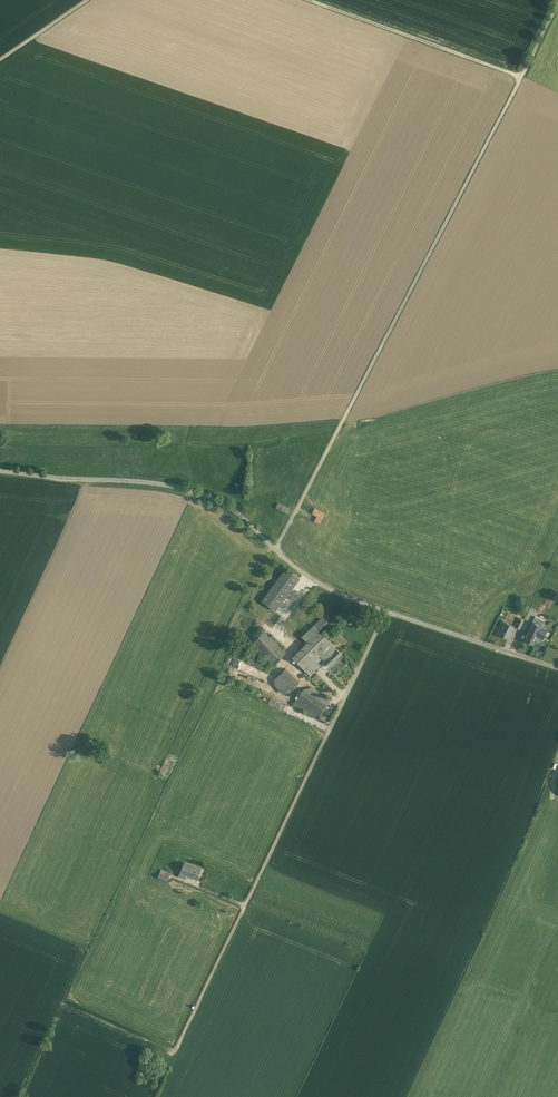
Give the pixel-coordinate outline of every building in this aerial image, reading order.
[(291,509),(278,503),(276,507),(288,513),(291,509)] [(325,514),(314,508),(311,513),(317,516),(314,521),(320,524),(325,514)] [(286,569),(262,601),(276,611),(299,579),(286,569)] [(327,622),(322,617),(314,625),(319,631),(328,622),(327,622)] [(535,617),(533,622),(541,627),(544,621),(535,617)] [(519,619),(515,627),(519,629),(523,621),(519,619)] [(514,627),(502,621),(500,626),(502,627),(499,634),(508,639),(510,634),(512,631),(514,627)] [(533,622),(524,640),(530,643),(532,640),(534,641),(535,640),(539,642),(541,642),(547,631),(541,628),(541,627),(533,622)] [(314,625),(302,637),(307,642),(319,631),(314,625)] [(286,652),(265,631),(252,643),(273,665),(286,652)] [(307,642),(292,657),(303,668),(318,653),(325,660),(337,648),(334,646),(336,644),(331,639),(329,641),(319,631),(307,642)] [(325,660),(323,662),(328,667),(342,654),(337,648),(325,660)] [(318,653),(303,668),(310,675),(323,662),(325,660),(318,653)] [(298,681),(286,668),(281,673),(293,686),(298,681)] [(293,686),(281,673),(274,679),(274,685),(284,695),(285,693),(293,686)] [(322,679),(317,674),(311,679),(317,685),(322,679)] [(330,700),(311,687),(304,689),(302,692),(299,696),(322,712),(330,700)] [(322,712),(299,696),(294,703),(317,719),(322,712)] [(331,699),(319,719),(326,723),(339,704),(331,699)] [(314,717),(291,707),(288,714),(312,727),(317,719),(314,717)] [(171,760),(166,758),(158,775),(163,777),(171,760)] [(201,868),(184,861),(180,872),(187,875),(197,879),(201,868)] [(171,874),(161,870),(157,878),(167,882),(171,874)]
